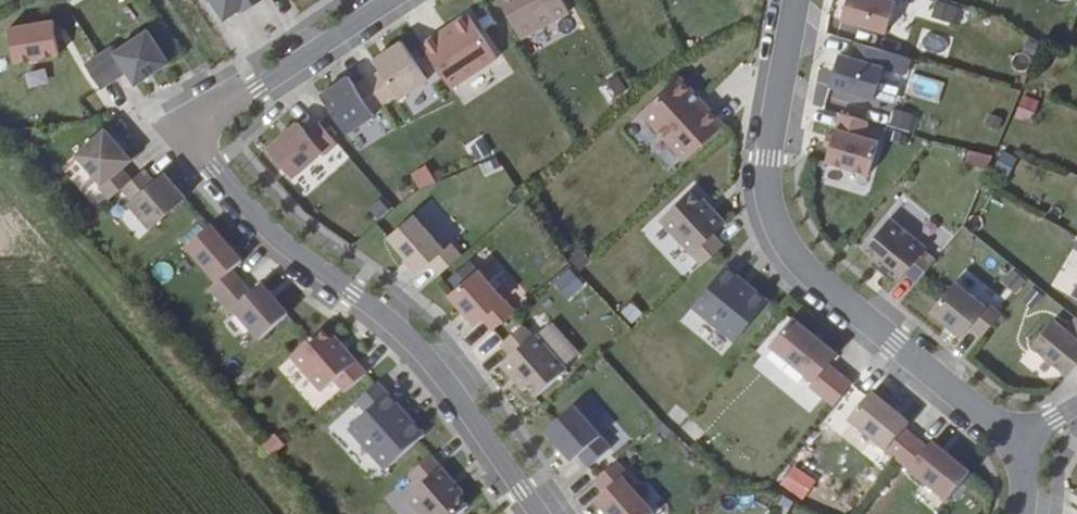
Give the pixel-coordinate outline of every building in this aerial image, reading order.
[(224,17),(250,0),(213,0),(224,17)] [(511,48),(561,23),(547,0),(485,0),(511,48)] [(883,0),(838,0),(830,28),(875,42),(885,9),(881,9),(883,0)] [(955,21),(958,2),(943,0),(936,0),(934,18),(955,21)] [(411,52),(440,96),(487,65),(458,23),(411,52)] [(0,35),(0,69),(44,63),(37,29),(0,35)] [(136,36),(101,56),(115,78),(124,90),(158,69),(136,36)] [(357,86),(373,111),(385,103),(389,106),(417,87),(390,48),(361,66),(368,78),(357,86)] [(872,60),(845,51),(841,67),(826,63),(818,95),(862,109),(872,78),(867,77),(872,60)] [(99,53),(86,62),(102,86),(115,78),(101,56),(99,53)] [(102,86),(86,62),(73,70),(89,94),(102,86)] [(360,118),(373,111),(357,86),(345,94),(338,83),(309,102),(334,141),(362,122),(360,118)] [(631,118),(676,166),(706,137),(662,88),(631,118)] [(911,130),(913,110),(892,107),(890,127),(911,130)] [(856,130),(828,121),(814,171),(859,184),(867,152),(853,146),(856,130)] [(313,161),(324,150),(305,129),(292,139),(284,128),(254,156),(280,185),(311,158),(313,161)] [(61,160),(87,191),(108,174),(118,166),(91,134),(61,160)] [(483,179),(501,170),(482,135),(464,145),(483,179)] [(988,167),(992,152),(970,147),(966,162),(988,167)] [(426,164),(411,174),(420,189),(436,180),(426,164)] [(84,193),(94,206),(107,195),(118,186),(108,174),(87,191),(84,193)] [(118,186),(107,195),(117,207),(140,188),(129,176),(118,186)] [(140,188),(117,207),(114,210),(136,237),(171,205),(150,179),(140,188)] [(691,275),(712,254),(702,244),(714,232),(691,207),(687,210),(678,201),(648,229),(691,274),(691,275)] [(418,270),(426,282),(450,263),(440,250),(432,257),(401,221),(375,244),(407,279),(418,270)] [(894,283),(906,293),(925,271),(913,261),(915,257),(878,229),(852,260),(863,270),(861,273),(885,294),(894,283)] [(196,297),(206,309),(228,290),(217,278),(228,269),(202,239),(172,265),(198,294),(196,297)] [(569,266),(552,280),(567,298),(584,285),(569,266)] [(1011,266),(1002,280),(1019,290),(1027,276),(1011,266)] [(1071,281),(1060,302),(1076,313),(1076,273),(1071,281)] [(713,275),(680,314),(722,350),(756,309),(713,275)] [(468,328),(478,340),(501,321),(464,278),(435,302),(462,334),(468,328)] [(228,290),(206,309),(216,320),(219,318),(245,348),(274,322),(249,292),(238,301),(228,290)] [(960,336),(972,346),(986,330),(986,329),(974,318),(975,315),(945,290),(920,322),(952,347),(960,336)] [(822,416),(840,394),(816,373),(823,365),(779,328),(757,352),(801,390),(798,395),(822,416)] [(1076,358),(1076,338),(1065,328),(1055,340),(1042,329),(1020,358),(1054,386),(1076,358)] [(500,338),(478,358),(488,368),(478,378),(500,404),(512,393),(521,403),(551,377),(520,341),(510,350),(500,338)] [(319,391),(329,402),(351,382),(306,341),(274,367),(307,402),(319,391)] [(361,394),(339,413),(349,425),(329,441),(365,483),(406,449),(361,394)] [(691,447),(705,433),(677,404),(663,418),(691,447)] [(832,434),(883,474),(901,452),(889,443),(894,436),(855,405),(832,434)] [(564,467),(574,478),(596,459),(561,417),(531,442),(557,473),(564,467)] [(883,474),(932,513),(937,513),(958,487),(918,456),(914,462),(901,452),(883,474)] [(397,482),(407,494),(395,506),(402,513),(456,513),(450,505),(453,501),(418,463),(397,482)] [(581,489),(593,502),(583,511),(586,513),(633,513),(611,487),(615,483),(604,470),(581,489)]
